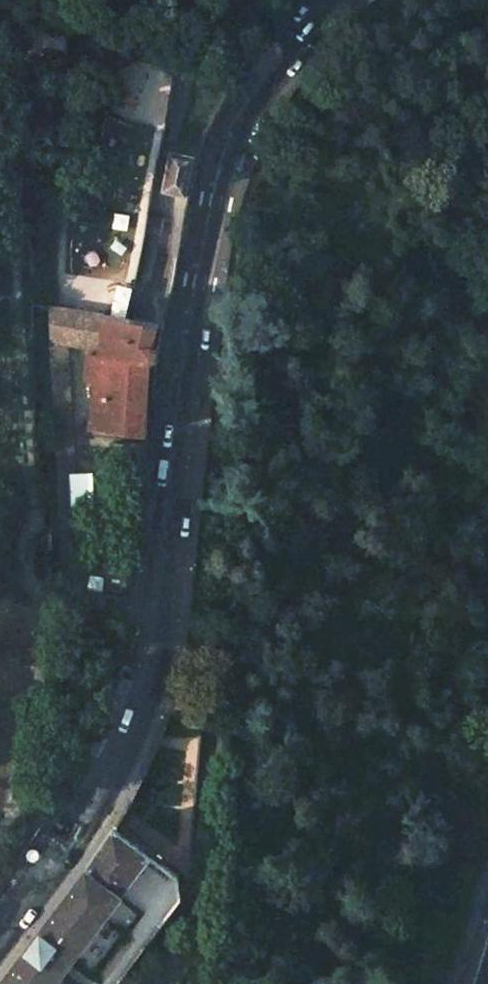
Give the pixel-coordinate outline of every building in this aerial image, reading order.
[(199,155),(169,149),(161,191),(190,197),(199,155)] [(82,320),(48,315),(52,382),(54,382),(68,382),(66,343),(89,346),(85,379),(93,380),(88,435),(115,437),(116,433),(150,433),(153,399),(153,391),(157,356),(162,335),(128,328),(104,323),(106,309),(84,306),(82,320)] [(199,725),(201,698),(188,697),(186,723),(199,725)] [(119,896),(160,927),(181,900),(178,876),(167,867),(114,827),(113,828),(95,855),(86,870),(0,983),(53,983),(119,896)]
